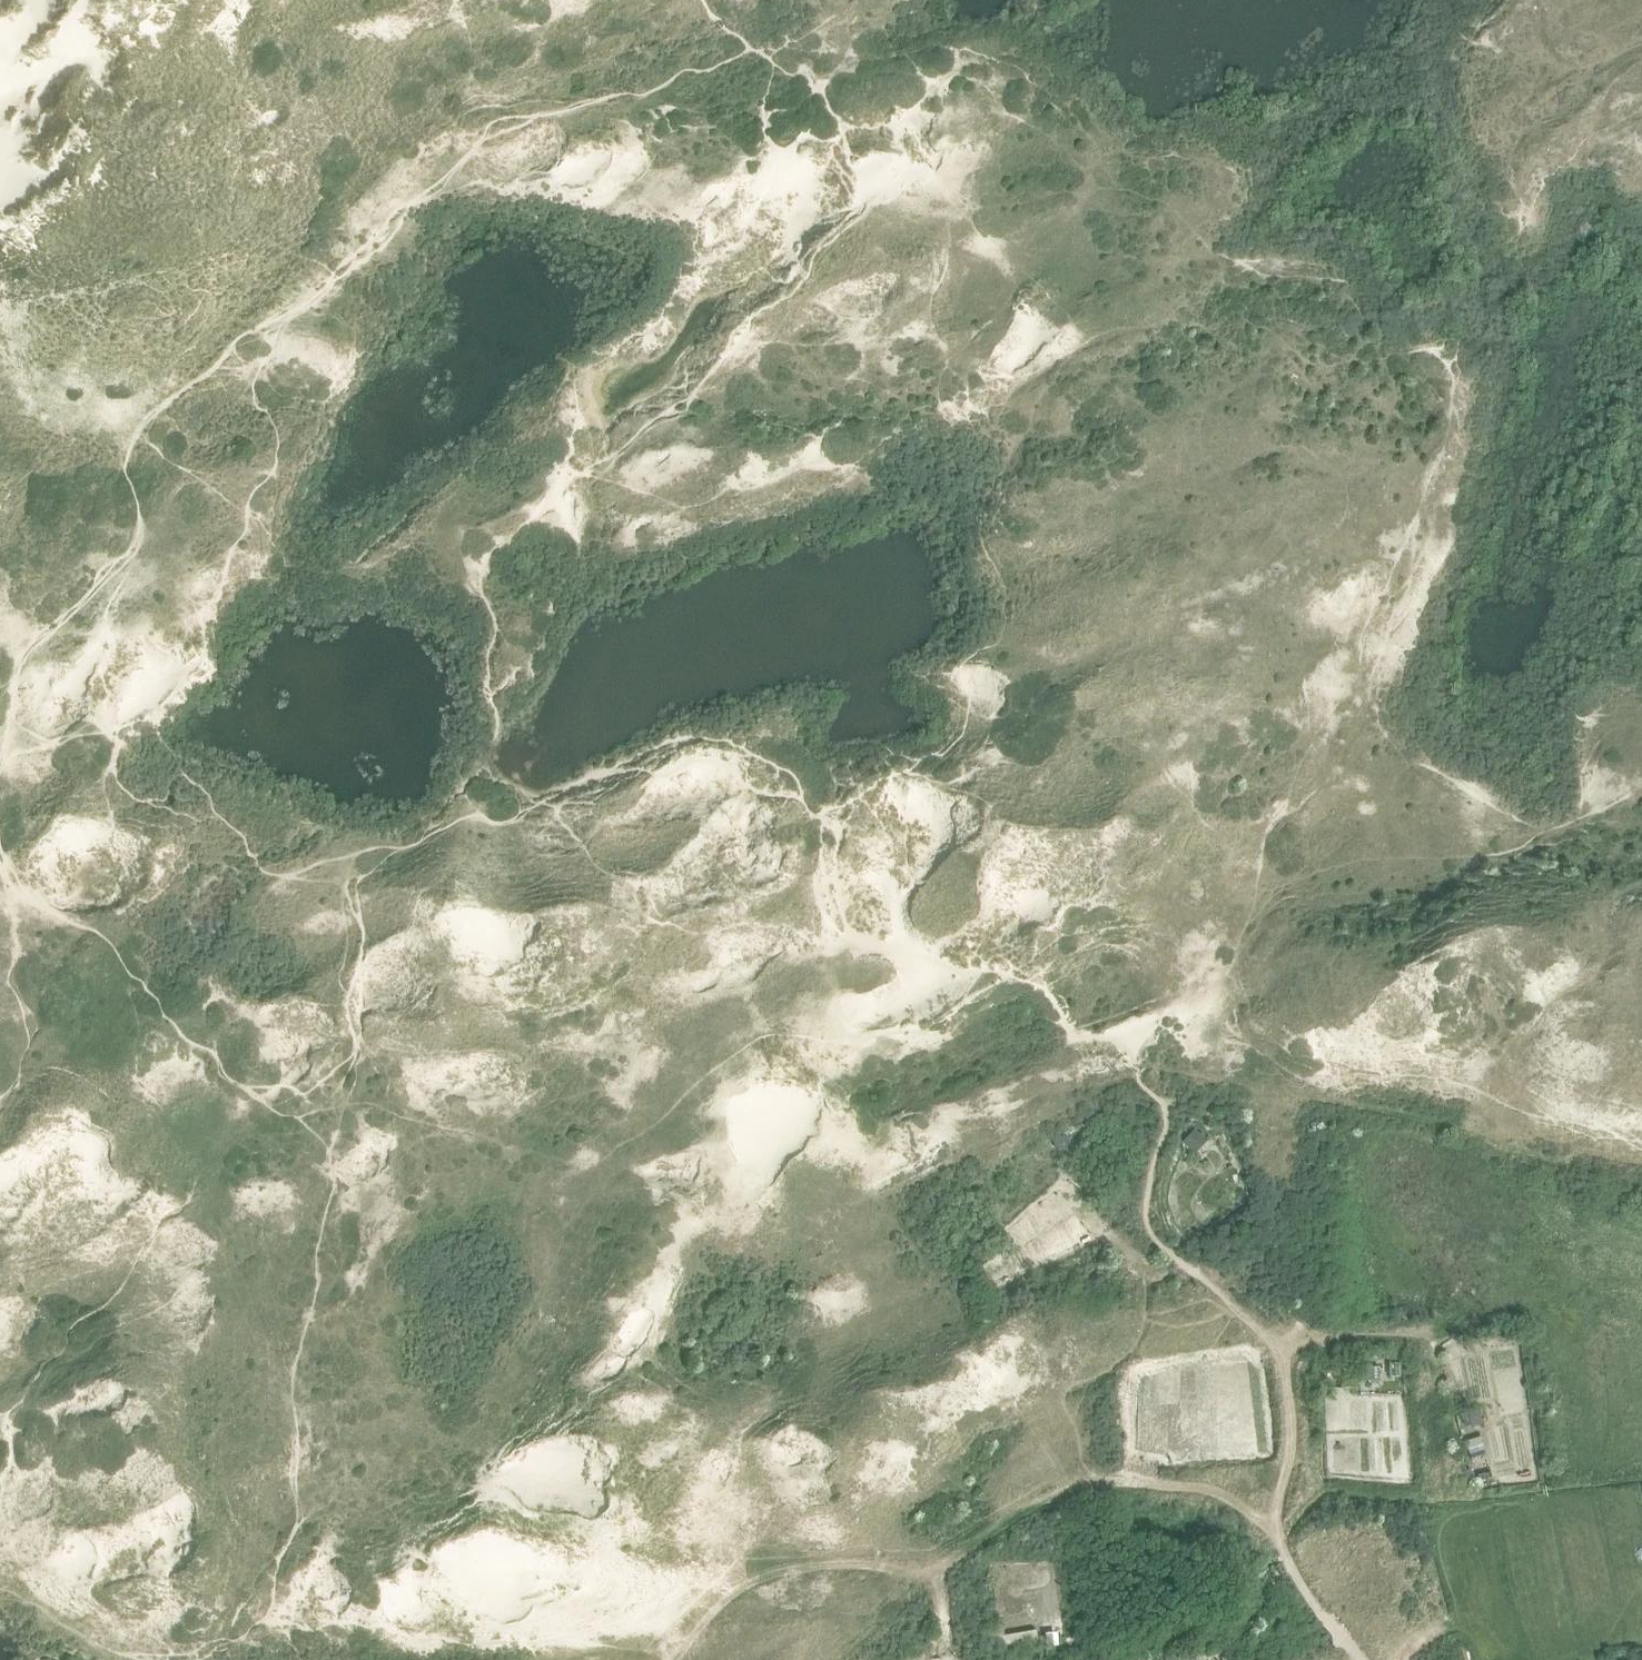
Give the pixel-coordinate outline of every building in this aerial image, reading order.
[(1194,1128),(1182,1140),(1194,1152),(1206,1140),(1194,1128)] [(1377,1368),(1366,1368),(1366,1380),(1377,1380),(1377,1368)] [(1480,1408),(1462,1415),(1467,1427),(1473,1424),(1474,1427),(1486,1422),(1480,1408)] [(1185,1648),(1163,1652),(1165,1659),(1187,1659),(1185,1648)]
